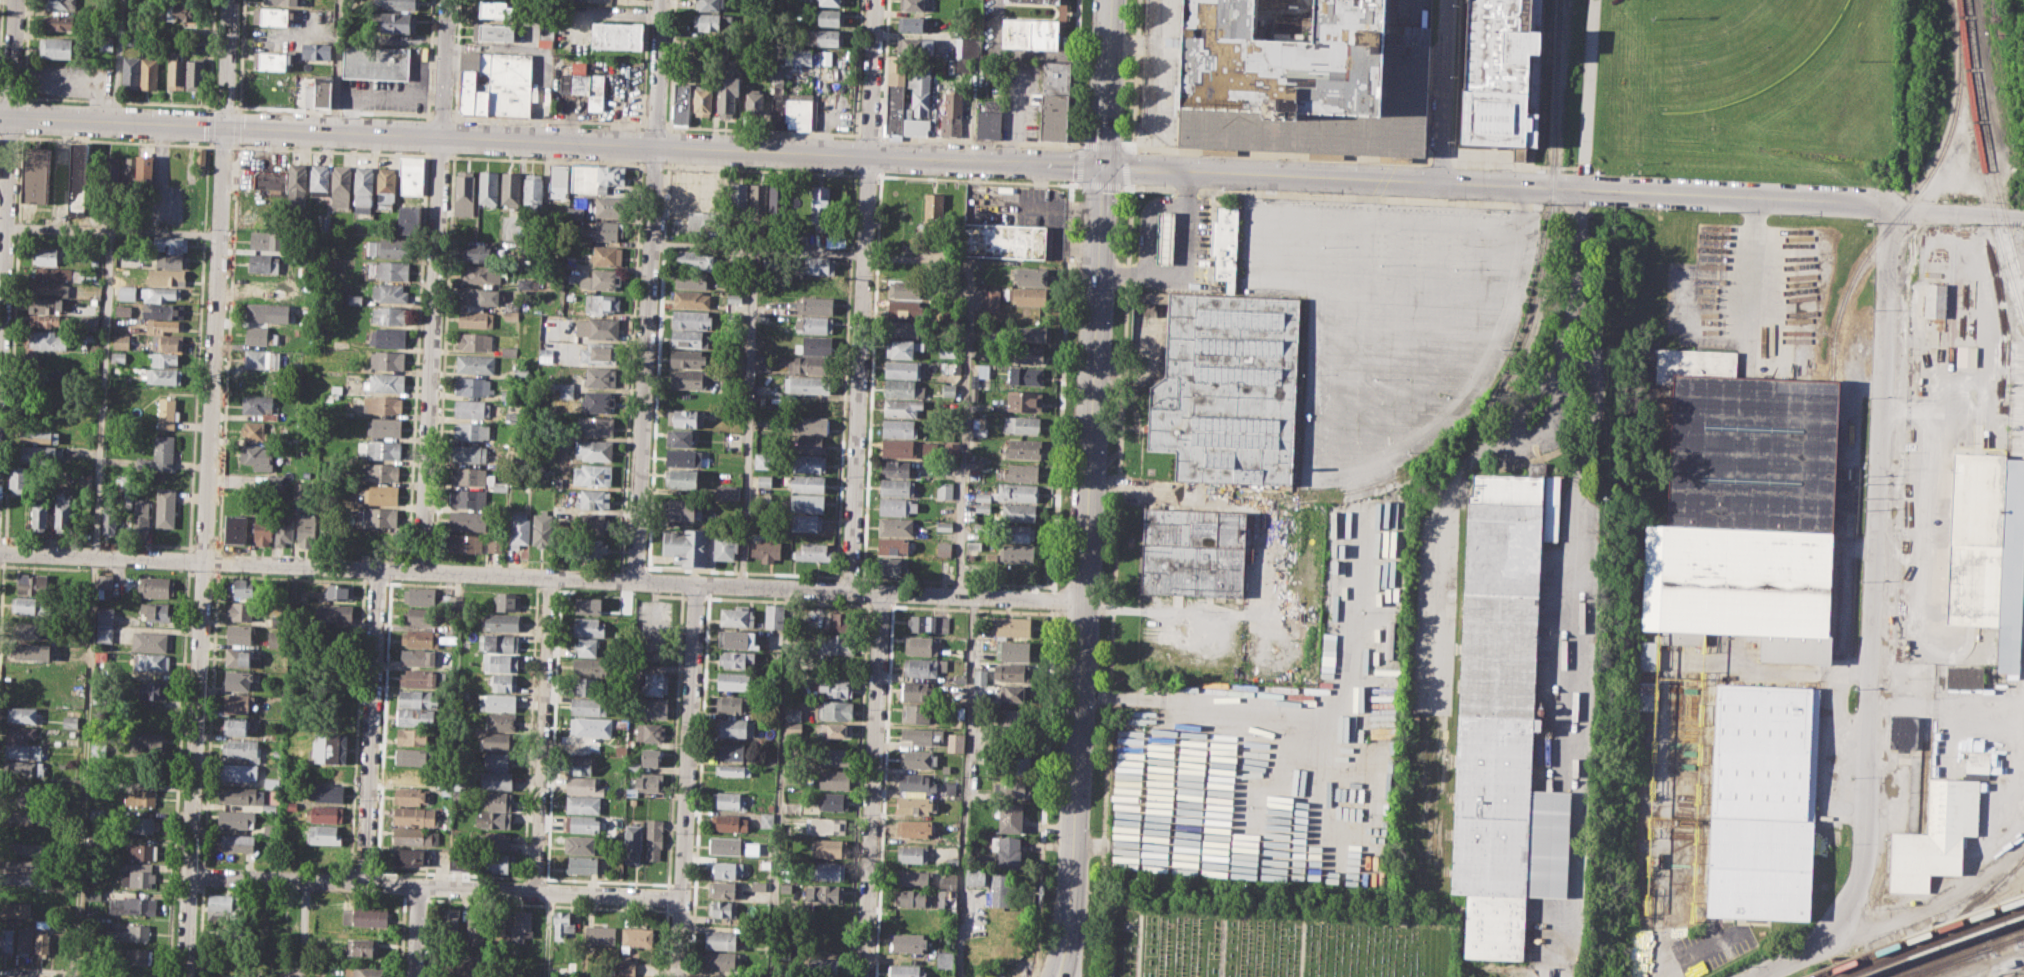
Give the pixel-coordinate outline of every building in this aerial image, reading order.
[(44,9),(44,0),(77,0),(77,10),(44,9)] [(375,8),(375,0),(416,0),(416,10),(375,8)] [(695,9),(696,0),(725,0),(725,10),(695,9)] [(900,9),(901,0),(932,0),(931,11),(900,9)] [(1178,146),(1184,0),(1397,0),(1396,24),(1430,26),(1425,156),(1414,156),(1413,162),(1379,161),(1379,155),(1344,153),(1344,159),(1309,158),(1309,152),(1238,149),(1238,155),(1203,153),(1203,147),(1178,146)] [(1461,143),(1536,146),(1537,112),(1542,0),(1467,0),(1461,143)] [(476,1),(512,2),(511,19),(476,18),(476,1)] [(168,2),(199,3),(198,21),(167,20),(168,2)] [(254,8),(296,10),(296,18),(291,18),(290,25),(254,24),(254,8)] [(819,9),(845,11),(844,26),(818,25),(819,9)] [(374,10),(416,12),(415,33),(382,31),(382,26),(374,26),(374,10)] [(695,13),(732,14),(732,31),(694,30),(695,13)] [(43,14),(78,16),(77,30),(42,29),(43,14)] [(900,16),(927,17),(927,27),(923,27),(923,32),(899,31),(900,16)] [(538,45),(539,18),(554,19),(552,46),(538,45)] [(1004,18),(1003,47),(1058,48),(1059,20),(1004,18)] [(592,21),(643,23),(642,50),(591,48),(592,21)] [(474,24),(512,25),(511,41),(473,39),(474,24)] [(812,29),(843,31),(842,47),(811,45),(812,29)] [(101,35),(114,36),(113,50),(100,50),(101,35)] [(40,37),(72,39),(71,58),(40,57),(40,37)] [(957,37),(978,38),(978,56),(956,55),(957,37)] [(898,38),(933,40),(932,54),(897,52),(898,38)] [(301,42),(333,44),(332,60),(301,58),(301,42)] [(344,45),(410,48),(408,80),(343,77),(344,45)] [(784,49),(812,51),(811,64),(783,63),(784,49)] [(819,50),(832,51),(831,65),(819,64),(819,50)] [(461,51),(489,52),(488,72),(475,71),(460,71),(461,51)] [(254,52),(293,54),(292,62),(289,62),(289,71),(254,70),(254,52)] [(489,52),(532,54),(530,116),(486,115),(489,52)] [(122,56),(140,57),(139,89),(121,88),(122,56)] [(955,57),(971,58),(970,72),(954,72),(955,57)] [(143,58),(141,89),(159,90),(161,58),(143,58)] [(168,59),(184,59),(183,90),(167,89),(168,59)] [(187,59),(202,60),(201,90),(186,90),(187,59)] [(1043,60),(1042,93),(1068,94),(1070,61),(1043,60)] [(562,73),(571,73),(572,61),(587,62),(586,74),(604,75),(602,110),(588,110),(589,93),(561,92),(562,73)] [(889,61),(905,61),(904,76),(888,75),(889,61)] [(908,79),(907,87),(912,87),(911,107),(914,107),(914,115),(928,115),(930,66),(913,65),(912,79),(908,79)] [(721,68),(735,69),(734,76),(740,76),(739,96),(734,96),(733,117),(719,116),(721,68)] [(460,71),(458,110),(462,114),(473,114),(475,71),(460,71)] [(473,114),(486,115),(488,72),(475,71),(473,114)] [(306,74),(332,75),(331,108),(305,107),(306,74)] [(696,78),(713,79),(711,116),(694,115),(696,78)] [(674,82),(689,83),(688,124),(673,123),(674,82)] [(774,82),(771,128),(811,131),(811,126),(817,127),(818,100),(811,100),(812,93),(782,91),(783,83),(774,82)] [(888,83),(886,133),(902,133),(903,117),(904,84),(888,83)] [(747,92),(765,92),(763,124),(745,123),(747,92)] [(946,92),(945,108),(947,108),(947,113),(942,113),(941,135),(960,135),(962,93),(946,92)] [(1042,93),(1041,140),(1067,141),(1068,94),(1042,93)] [(977,110),(976,138),(1000,139),(1002,100),(985,99),(984,110),(977,110)] [(903,117),(902,133),(928,134),(928,119),(903,117)] [(71,142),(90,143),(87,211),(68,210),(71,142)] [(26,147),(51,148),(48,203),(23,202),(26,147)] [(196,148),(206,148),(205,169),(195,168),(196,148)] [(137,155),(136,187),(154,188),(156,156),(137,155)] [(400,156),(424,157),(423,196),(402,195),(402,175),(400,175),(400,156)] [(105,157),(121,157),(120,186),(104,186),(105,157)] [(122,183),(123,162),(126,162),(126,158),(135,158),(134,183),(122,183)] [(289,163),(307,163),(305,205),(288,204),(289,163)] [(312,164),(329,165),(327,195),(311,195),(312,164)] [(550,164),(568,165),(567,198),(549,197),(550,164)] [(332,165),(350,166),(349,207),(330,206),(332,165)] [(572,165),(571,192),(595,193),(596,165),(572,165)] [(355,166),(373,167),(372,212),(354,212),(355,166)] [(599,166),(625,167),(624,185),(608,184),(607,194),(598,194),(599,166)] [(378,167),(396,168),(395,207),(377,207),(378,167)] [(456,170),(474,171),(472,214),(454,214),(456,170)] [(254,187),(255,175),(259,171),(286,172),(286,189),(254,187)] [(479,171),(498,172),(497,207),(478,207),(479,171)] [(502,171),(520,172),(519,207),(501,206),(502,171)] [(525,174),(543,174),(542,209),(524,209),(525,174)] [(671,181),(683,182),(682,196),(670,196),(671,181)] [(731,183),(748,183),(746,219),(729,218),(731,183)] [(751,184),(766,184),(765,219),(750,218),(751,184)] [(812,185),(830,186),(828,224),(810,223),(812,185)] [(769,215),(784,215),(785,186),(769,186),(769,215)] [(926,193),(943,194),(942,235),(924,235),(926,193)] [(597,196),(624,197),(623,217),(596,216),(597,196)] [(400,205),(420,206),(419,235),(399,234),(400,205)] [(568,207),(583,208),(582,220),(567,219),(568,207)] [(1218,207),(1240,208),(1236,278),(1214,277),(1216,253),(1211,253),(1212,221),(1217,221),(1218,207)] [(688,212),(719,213),(718,239),(687,238),(688,212)] [(1158,213),(1176,213),(1174,262),(1156,261),(1158,213)] [(321,216),(329,216),(329,231),(320,230),(321,216)] [(504,216),(519,216),(519,238),(503,237),(504,216)] [(596,222),(622,223),(621,236),(616,236),(616,243),(590,241),(591,230),(595,231),(596,222)] [(964,222),(963,255),(1044,259),(1046,226),(964,222)] [(250,231),(283,232),(282,249),(250,248),(250,231)] [(154,237),(187,238),(187,251),(183,251),(183,252),(166,252),(165,250),(154,249),(154,237)] [(363,240),(381,241),(381,238),(407,239),(406,258),(379,257),(379,254),(363,253),(363,240)] [(463,243),(499,245),(499,261),(462,260),(463,243)] [(594,246),(621,247),(620,265),(590,264),(591,253),(594,254),(594,246)] [(38,247),(58,248),(57,266),(33,264),(34,254),(37,254),(38,247)] [(678,250),(716,252),(714,271),(676,268),(678,250)] [(156,255),(166,255),(166,253),(183,254),(183,256),(187,256),(187,266),(183,266),(183,268),(165,268),(165,265),(156,265),(156,255)] [(249,253),(271,254),(271,258),(280,258),(280,273),(248,271),(249,253)] [(806,256),(836,258),(835,274),(799,272),(800,264),(805,264),(806,256)] [(369,262),(380,263),(381,260),(408,261),(407,280),(368,278),(369,262)] [(467,264),(504,265),(504,283),(461,282),(461,271),(466,271),(467,264)] [(1014,266),(1048,268),(1047,285),(1013,283),(1014,266)] [(37,268),(71,269),(70,280),(37,279),(37,268)] [(580,275),(592,276),(593,268),(616,270),(616,274),(621,275),(620,284),(615,284),(615,289),(579,287),(580,275)] [(155,269),(184,270),(183,280),(176,280),(176,285),(154,284),(155,269)] [(75,270),(85,271),(84,281),(74,280),(75,270)] [(88,270),(97,271),(97,279),(87,278),(88,270)] [(677,272),(708,274),(707,289),(676,287),(677,272)] [(568,274),(575,275),(575,282),(567,281),(568,274)] [(248,275),(278,276),(278,281),(289,281),(289,291),(277,291),(277,295),(247,294),(248,275)] [(801,276),(836,278),(835,294),(792,292),(792,281),(801,281),(801,276)] [(518,278),(533,279),(532,290),(517,289),(518,278)] [(895,279),(924,281),(923,297),(894,296),(895,279)] [(37,281),(69,283),(69,297),(61,297),(61,294),(36,292),(37,281)] [(1924,281),(1946,282),(1945,317),(1923,316),(1924,281)] [(373,283),(403,284),(403,290),(408,290),(407,302),(379,301),(379,298),(373,298),(373,283)] [(144,287),(181,288),(181,298),(168,297),(168,302),(144,302),(144,287)] [(459,287),(499,289),(498,306),(459,305),(459,287)] [(1013,287),(1047,289),(1046,307),(1016,305),(1016,300),(1012,300),(1013,287)] [(982,288),(999,289),(998,311),(981,310),(982,288)] [(674,290),(702,291),(702,294),(710,295),(709,308),(674,306),(674,290)] [(727,293),(741,294),(740,307),(726,306),(727,293)] [(1299,299),(1293,484),(1176,480),(1177,453),(1147,451),(1152,388),(1166,376),(1165,376),(1169,293),(1235,296),(1299,299)] [(344,294),(362,295),(362,303),(344,302),(344,294)] [(586,294),(615,295),(615,299),(619,299),(619,308),(615,308),(614,313),(585,311),(586,294)] [(803,295),(833,297),(832,314),(802,313),(802,308),(797,308),(797,300),(803,300),(803,295)] [(35,297),(64,299),(63,313),(28,311),(29,303),(35,303),(35,297)] [(889,299),(920,301),(919,318),(889,317),(889,299)] [(506,302),(517,302),(517,311),(505,310),(506,302)] [(143,303),(184,304),(184,318),(143,317),(143,303)] [(116,304),(132,304),(132,316),(116,315),(116,304)] [(247,304),(279,306),(278,323),(246,321),(247,304)] [(374,305),(406,307),(406,324),(373,323),(374,305)] [(958,323),(958,309),(940,308),(940,323),(958,323)] [(673,309),(708,312),(708,315),(715,316),(714,330),(672,327),(673,309)] [(459,310),(491,311),(491,327),(458,326),(459,310)] [(31,314),(61,315),(60,325),(52,325),(52,327),(43,327),(43,324),(31,323),(31,314)] [(802,315),(833,316),(833,334),(796,332),(797,318),(802,318),(802,315)] [(81,316),(103,317),(102,331),(80,329),(81,316)] [(576,317),(618,319),(617,337),(576,336),(576,317)] [(147,319),(184,321),(184,335),(147,333),(147,319)] [(888,320),(921,321),(920,338),(887,337),(888,320)] [(245,325),(270,326),(269,333),(280,333),(279,344),(245,343),(245,325)] [(1022,326),(1047,327),(1046,342),(1021,341),(1022,326)] [(373,328),(406,329),(405,347),(373,346),(373,328)] [(29,329),(55,330),(55,334),(68,335),(67,349),(28,347),(29,329)] [(672,330),(703,331),(703,335),(708,336),(708,347),(671,345),(672,330)] [(82,332),(99,333),(99,341),(82,341),(82,332)] [(458,332),(491,334),(490,351),(457,349),(458,332)] [(114,334),(130,334),(130,349),(113,348),(114,334)] [(153,335),(185,336),(184,350),(152,349),(153,335)] [(803,336),(832,337),(831,353),(794,351),(795,342),(803,343),(803,336)] [(587,340),(618,342),(617,363),(579,361),(580,347),(587,347),(587,340)] [(887,340),(925,342),(924,350),(915,350),(914,358),(887,356),(887,340)] [(553,342),(539,341),(539,362),(552,363),(553,342)] [(501,345),(516,346),(516,356),(501,355),(501,345)] [(939,357),(955,358),(956,347),(939,346),(939,357)] [(1015,346),(1044,346),(1044,362),(1015,361),(1015,346)] [(1956,366),(1976,366),(1976,346),(1957,346),(1956,366)] [(1675,385),(1654,384),(1656,348),(1736,352),(1735,377),(1842,381),(1830,664),(1761,661),(1762,635),(1643,630),(1647,526),(1669,527),(1675,385)] [(244,349),(280,350),(280,368),(243,366),(244,349)] [(671,349),(702,351),(702,355),(708,355),(708,368),(670,366),(671,349)] [(371,350),(403,352),(403,370),(371,368),(371,350)] [(112,351),(126,352),(125,370),(111,369),(112,351)] [(144,352),(174,353),(174,367),(144,366),(144,352)] [(457,354),(494,355),(493,372),(456,371),(457,354)] [(795,355),(833,356),(832,375),(788,373),(788,359),(795,360),(795,355)] [(886,359),(921,361),(920,378),(885,377),(886,359)] [(978,363),(989,363),(989,376),(978,375),(978,363)] [(1009,366),(1044,367),(1043,384),(1009,383),(1009,366)] [(587,367),(616,368),(615,387),(586,385),(587,367)] [(145,368),(173,369),(172,385),(144,384),(145,368)] [(671,369),(707,371),(706,388),(670,387),(671,369)] [(370,372),(404,373),(403,393),(368,391),(369,387),(363,387),(363,380),(370,381),(370,372)] [(978,375),(970,375),(970,400),(977,400),(978,375)] [(456,376),(490,377),(490,388),(494,388),(494,394),(456,393),(456,376)] [(785,376),(831,378),(831,394),(784,392),(785,376)] [(885,379),(916,381),(916,386),(925,386),(924,398),(884,396),(885,379)] [(559,382),(573,382),(572,395),(559,395),(559,382)] [(944,383),(955,383),(955,397),(943,396),(944,383)] [(331,384),(343,384),(342,393),(330,393),(331,384)] [(500,390),(514,390),(513,399),(500,399),(500,390)] [(585,391),(611,392),(610,412),(581,411),(581,398),(585,398),(585,391)] [(1009,391),(1044,392),(1043,411),(1008,410),(1009,391)] [(241,395),(273,396),(273,411),(278,411),(277,420),(263,419),(263,413),(241,413),(241,395)] [(364,395),(402,397),(401,413),(364,412),(364,395)] [(160,398),(175,398),(174,429),(159,428),(160,398)] [(454,398),(485,399),(485,403),(489,403),(489,415),(484,415),(484,418),(454,417),(454,398)] [(885,398),(923,401),(922,418),(883,416),(885,398)] [(670,409),(704,410),(703,427),(669,425),(670,409)] [(505,411),(518,411),(518,423),(505,423),(505,411)] [(757,413),(772,413),(772,425),(757,424),(757,413)] [(578,415),(613,416),(612,436),(581,435),(581,427),(578,427),(578,415)] [(1006,415),(1042,417),(1041,433),(1005,431),(1006,415)] [(794,416),(828,417),(827,433),(793,431),(794,416)] [(368,417),(402,419),(401,437),(368,435),(368,417)] [(974,417),(985,417),(985,435),(973,435),(974,417)] [(883,419),(915,420),(914,427),(918,427),(917,437),(882,435),(883,419)] [(245,420),(265,421),(264,430),(268,431),(268,440),(245,439),(245,435),(241,435),(242,426),(245,426),(245,420)] [(454,422),(489,423),(488,440),(453,439),(454,422)] [(667,429),(693,430),(692,447),(667,446),(667,429)] [(20,430),(59,431),(59,443),(19,442),(20,430)] [(136,457),(154,457),(155,435),(175,436),(173,471),(136,469),(136,457)] [(793,435),(821,436),(821,443),(826,443),(825,454),(792,452),(793,435)] [(576,438),(613,440),(612,461),(582,460),(583,453),(575,453),(576,438)] [(367,439),(401,441),(400,459),(367,457),(366,461),(357,461),(357,444),(367,444),(367,439)] [(882,439),(913,440),(913,444),(918,444),(917,458),(881,456),(882,439)] [(1009,439),(1042,440),(1041,458),(1008,456),(1009,439)] [(944,441),(959,442),(958,461),(943,460),(944,441)] [(241,444),(262,445),(263,449),(275,449),(274,470),(254,469),(254,465),(240,464),(241,444)] [(453,444),(486,446),(486,462),(453,461),(453,444)] [(19,446),(63,447),(63,457),(54,457),(54,464),(19,463),(19,446)] [(666,449),(701,451),(700,467),(666,465),(666,449)] [(755,453),(770,454),(770,468),(755,467),(755,453)] [(1955,453),(2009,456),(2008,460),(2001,627),(1947,624),(1955,453)] [(498,454),(512,455),(512,467),(497,467),(498,454)] [(792,454),(825,456),(824,472),(792,470),(792,454)] [(882,459),(910,461),(909,476),(881,475),(882,459)] [(2008,460),(2023,461),(2023,568),(2019,675),(1999,674),(2001,627),(2008,460)] [(365,463),(398,465),(397,481),(364,479),(365,463)] [(582,463),(612,464),(611,486),(573,484),(574,467),(582,467),(582,463)] [(1009,463),(1039,465),(1039,482),(1003,481),(1004,471),(1009,471),(1009,463)] [(452,467),(486,468),(486,474),(489,474),(489,482),(485,482),(484,486),(456,485),(456,482),(451,481),(452,467)] [(9,469),(27,469),(27,493),(9,493),(9,469)] [(667,469),(697,470),(696,491),(666,489),(667,469)] [(758,474),(771,475),(770,486),(757,486),(758,474)] [(791,478),(796,478),(796,474),(825,475),(824,492),(790,491),(791,478)] [(1468,891),(1452,890),(1470,474),(1544,477),(1530,790),(1572,792),(1568,896),(1526,894),(1523,961),(1465,959),(1468,891)] [(267,475),(283,475),(282,491),(267,490),(267,475)] [(554,477),(563,477),(562,486),(554,486),(554,477)] [(882,478),(911,480),(910,496),(881,494),(882,478)] [(492,481),(507,482),(507,492),(492,492),(492,481)] [(936,483),(952,483),(952,499),(936,499),(936,483)] [(998,483),(1038,485),(1038,502),(997,500),(998,483)] [(718,484),(741,486),(740,500),(717,499),(718,484)] [(366,485),(398,487),(397,504),(365,502),(366,485)] [(158,487),(176,488),(174,527),(156,526),(158,487)] [(451,489),(486,491),(485,508),(450,506),(451,489)] [(582,489),(611,490),(610,509),(574,508),(575,499),(581,500),(582,489)] [(975,492),(990,492),(990,501),(975,501),(975,492)] [(757,493),(771,494),(770,501),(757,500),(757,493)] [(792,493),(824,495),(823,512),(791,511),(792,493)] [(34,497),(49,497),(48,530),(33,530),(34,497)] [(56,497),(71,498),(70,530),(55,529),(56,497)] [(671,498),(695,500),(694,509),(702,509),(701,520),(670,518),(671,498)] [(881,498),(911,499),(911,503),(917,503),(917,511),(909,511),(909,515),(880,514),(881,498)] [(103,503),(117,504),(116,535),(102,534),(103,503)] [(133,539),(148,539),(149,504),(134,504),(133,539)] [(554,504),(565,504),(565,519),(553,519),(554,504)] [(1004,504),(1038,505),(1037,523),(1003,521),(1004,504)] [(358,506),(398,509),(397,526),(357,524),(358,506)] [(1144,510),(1246,514),(1242,597),(1141,592),(1144,510)] [(256,511),(274,512),(272,546),(254,545),(256,511)] [(451,511),(486,512),(485,531),(450,530),(451,511)] [(512,512),(530,512),(529,546),(510,545),(512,512)] [(578,512),(604,514),(604,519),(610,520),(609,531),(604,531),(604,536),(577,534),(578,512)] [(299,513),(316,514),(314,546),(297,545),(299,513)] [(535,513),(552,514),(551,544),(546,544),(546,547),(534,547),(535,513)] [(227,514),(246,515),(245,543),(225,542),(227,514)] [(793,514),(822,515),(821,532),(793,530),(793,514)] [(322,515),(336,516),(334,547),(320,546),(322,515)] [(880,516),(913,518),(912,535),(879,533),(880,516)] [(277,517),(293,518),(292,542),(287,542),(286,546),(275,546),(277,517)] [(936,522),(952,522),(952,531),(936,530),(936,522)] [(1003,525),(1036,526),(1035,542),(1002,540),(1003,525)] [(664,530),(683,531),(684,528),(714,529),(713,534),(736,535),(736,541),(740,541),(739,552),(734,551),(734,559),(715,558),(715,566),(674,564),(674,554),(663,554),(664,530)] [(361,529),(397,531),(396,550),(360,548),(361,529)] [(752,532),(767,532),(766,540),(782,540),(781,559),(774,558),(774,563),(762,562),(763,557),(750,556),(751,546),(756,546),(756,539),(752,539),(752,532)] [(449,534),(482,535),(481,552),(448,551),(449,534)] [(488,535),(502,536),(501,552),(488,551),(488,535)] [(878,537),(908,538),(907,556),(878,554),(878,537)] [(580,538),(603,539),(603,544),(608,544),(607,556),(579,555),(580,538)] [(966,541),(981,541),(981,550),(966,550),(966,541)] [(795,549),(802,549),(803,542),(827,543),(827,562),(794,560),(795,549)] [(937,556),(950,556),(950,543),(937,543),(937,556)] [(1003,545),(1034,546),(1034,562),(1002,561),(1003,545)] [(986,553),(997,553),(997,565),(986,565),(986,553)] [(881,558),(907,559),(906,576),(880,575),(881,558)] [(18,573),(30,573),(30,576),(37,577),(38,573),(53,574),(51,596),(17,594),(18,573)] [(98,573),(113,574),(113,588),(98,588),(98,573)] [(140,577),(171,579),(170,598),(139,597),(140,577)] [(229,579),(255,579),(255,598),(229,597),(229,579)] [(327,584),(353,585),(352,600),(326,599),(327,584)] [(404,589),(409,589),(409,585),(436,587),(435,606),(408,604),(408,601),(403,601),(404,589)] [(498,591),(521,592),(520,612),(496,611),(496,603),(492,603),(493,595),(498,596),(498,591)] [(575,596),(601,597),(601,614),(575,613),(575,596)] [(12,597),(46,599),(45,614),(11,612),(12,597)] [(228,601),(254,602),(254,622),(232,621),(232,617),(228,617),(228,601)] [(142,603),(173,604),(172,620),(147,619),(147,611),(142,611),(142,603)] [(317,603),(352,605),(352,622),(316,621),(317,603)] [(766,604),(784,605),(783,629),(764,629),(766,604)] [(721,607),(736,608),(736,605),(748,605),(748,609),(753,609),(752,627),(720,625),(721,607)] [(408,606),(438,608),(437,626),(402,624),(403,611),(407,612),(408,606)] [(98,608),(114,609),(114,622),(97,622),(98,608)] [(829,611),(857,613),(856,632),(828,630),(829,611)] [(491,614),(519,615),(518,631),(485,630),(486,617),(490,617),(491,614)] [(911,615),(949,616),(948,632),(911,631),(911,626),(907,626),(907,618),(911,618),(911,615)] [(575,616),(599,618),(599,622),(605,622),(604,637),(573,635),(575,616)] [(997,616),(1032,618),(1031,636),(996,635),(997,616)] [(13,622),(44,623),(43,638),(12,637),(13,622)] [(228,624),(254,625),(253,644),(227,643),(228,624)] [(96,625),(113,626),(112,642),(96,642),(96,625)] [(402,629),(439,631),(438,647),(401,646),(402,629)] [(720,629),(755,632),(754,643),(760,643),(760,649),(719,646),(720,629)] [(135,631),(168,633),(167,652),(133,650),(135,631)] [(484,633),(517,635),(516,652),(483,651),(484,633)] [(820,634),(855,635),(854,655),(819,653),(820,634)] [(906,635),(935,637),(934,645),(938,645),(937,655),(905,654),(906,635)] [(578,638),(599,639),(598,657),(577,656),(578,651),(573,651),(574,641),(577,641),(578,638)] [(998,640),(1031,641),(1030,660),(997,659),(998,640)] [(13,641),(51,644),(51,660),(12,658),(13,641)] [(1653,670),(1654,642),(1638,641),(1638,669),(1653,670)] [(227,647),(255,648),(255,658),(250,658),(250,667),(226,666),(227,647)] [(401,649),(436,651),(435,666),(400,665),(401,649)] [(719,653),(723,653),(723,649),(755,651),(754,662),(746,661),(746,668),(723,667),(723,664),(718,663),(719,653)] [(134,653),(170,655),(169,671),(133,669),(134,653)] [(487,654),(518,655),(517,672),(486,670),(487,654)] [(573,658),(608,660),(607,675),(572,673),(573,658)] [(904,658),(937,659),(936,676),(904,675),(904,658)] [(1001,662),(1029,664),(1028,682),(1000,681),(1000,677),(994,677),(995,665),(1001,665),(1001,662)] [(1949,668),(1984,668),(1983,693),(1949,692),(1949,668)] [(405,669),(436,670),(435,687),(398,686),(399,672),(405,673),(405,669)] [(973,684),(986,685),(986,670),(973,669),(973,684)] [(226,670),(259,672),(259,681),(249,681),(248,691),(225,689),(226,670)] [(636,671),(664,672),(664,675),(668,675),(667,692),(663,692),(663,696),(642,695),(643,683),(635,683),(636,671)] [(719,671),(750,672),(749,690),(718,689),(719,671)] [(492,674),(517,675),(516,692),(492,691),(492,674)] [(574,677),(607,678),(606,697),(573,695),(574,677)] [(820,678),(853,680),(852,699),(827,697),(827,691),(820,690),(820,678)] [(139,681),(167,682),(167,700),(138,699),(139,681)] [(902,681),(936,683),(935,701),(901,700),(902,681)] [(1654,682),(1637,681),(1636,709),(1653,710),(1654,682)] [(1004,685),(1028,686),(1027,703),(1004,701),(1004,685)] [(1719,685),(1822,689),(1812,920),(1709,915),(1719,685)] [(398,689),(438,691),(437,708),(397,706),(398,689)] [(93,691),(92,703),(107,704),(107,692),(93,691)] [(459,691),(469,691),(469,701),(459,701),(459,691)] [(225,693),(254,695),(254,704),(249,704),(249,714),(223,712),(225,693)] [(482,693),(515,695),(515,711),(481,709),(482,693)] [(717,695),(748,697),(747,713),(716,712),(717,695)] [(572,697),(608,699),(607,715),(571,714),(572,697)] [(640,697),(668,699),(667,719),(638,717),(640,697)] [(821,700),(852,702),(851,720),(814,719),(815,706),(821,706),(821,700)] [(903,704),(930,705),(929,723),(903,722),(903,704)] [(8,706),(37,708),(36,723),(7,721),(8,706)] [(787,707),(801,707),(800,719),(787,719),(787,707)] [(397,708),(435,710),(434,726),(397,724),(397,708)] [(1004,708),(1024,709),(1023,727),(1003,726),(1004,708)] [(488,712),(515,714),(514,731),(487,729),(488,712)] [(1892,715),(1918,716),(1917,749),(1891,748),(1892,715)] [(63,716),(79,717),(78,729),(62,728),(63,716)] [(571,716),(610,718),(609,736),(570,734),(571,716)] [(227,717),(251,718),(250,728),(246,728),(246,736),(226,735),(227,717)] [(715,718),(755,720),(754,738),(714,736),(715,718)] [(637,722),(660,724),(660,727),(664,727),(663,738),(660,737),(659,741),(636,740),(637,722)] [(787,722),(801,722),(801,734),(786,734),(787,722)] [(821,722),(852,724),(851,739),(820,737),(821,722)] [(7,725),(39,727),(38,737),(29,736),(28,742),(6,741),(7,725)] [(902,727),(943,729),(943,740),(939,740),(939,744),(912,744),(912,738),(902,738),(902,727)] [(397,728),(428,729),(427,745),(397,743),(397,728)] [(129,732),(164,734),(162,754),(127,752),(129,732)] [(315,732),(347,734),(346,762),(314,760),(315,732)] [(490,732),(513,734),(512,751),(482,749),(483,736),(490,736),(490,732)] [(948,733),(964,733),(963,751),(947,750),(948,733)] [(223,741),(228,742),(229,738),(260,740),(258,761),(249,761),(249,756),(222,754),(223,741)] [(90,741),(90,756),(104,756),(104,741),(90,741)] [(719,742),(746,743),(745,760),(713,759),(713,748),(719,748),(719,742)] [(5,743),(41,745),(41,759),(5,757),(5,743)] [(823,747),(852,748),(851,766),(822,764),(823,747)] [(397,748),(427,749),(426,765),(396,764),(397,748)] [(905,748),(933,749),(933,754),(938,754),(937,765),(932,764),(932,768),(904,767),(904,764),(902,764),(902,752),(905,752),(905,748)] [(642,750),(660,751),(659,767),(641,766),(642,750)] [(485,752),(509,753),(508,770),(484,768),(485,752)] [(574,755),(593,756),(592,775),(573,774),(574,755)] [(1008,755),(1038,757),(1037,776),(1007,775),(1008,755)] [(5,760),(43,762),(42,776),(4,774),(5,760)] [(626,762),(639,763),(639,770),(626,770),(626,762)] [(223,763),(257,765),(257,780),(222,778),(223,763)] [(318,763),(344,764),(343,782),(317,781),(317,777),(313,776),(313,767),(318,767),(318,763)] [(715,764),(748,765),(748,775),(715,774),(715,764)] [(396,768),(427,769),(427,784),(395,782),(396,768)] [(819,772),(826,773),(826,768),(852,770),(851,790),(819,788),(819,772)] [(482,772),(512,773),(511,789),(481,787),(482,772)] [(640,772),(664,773),(663,792),(634,790),(635,776),(639,776),(640,772)] [(900,772),(930,774),(929,782),(936,782),(936,791),(900,789),(900,772)] [(568,776),(596,778),(595,787),(610,787),(610,795),(567,793),(568,776)] [(264,778),(276,778),(276,787),(264,787),(264,778)] [(1932,778),(1981,780),(1979,836),(1966,836),(1965,875),(1931,874),(1931,895),(1891,893),(1893,832),(1930,833),(1932,778)] [(996,779),(1030,781),(1029,794),(1025,793),(1025,797),(995,795),(996,779)] [(106,782),(90,781),(89,791),(106,791),(106,782)] [(947,783),(957,783),(956,795),(947,794),(947,783)] [(12,784),(38,786),(37,805),(11,803),(12,784)] [(316,784),(344,785),(343,802),(314,801),(314,796),(310,796),(311,787),(316,787),(316,784)] [(221,786),(262,789),(261,805),(221,803),(221,786)] [(395,787),(428,789),(427,805),(394,804),(395,787)] [(125,793),(133,793),(133,788),(157,789),(156,805),(125,804),(125,793)] [(454,789),(463,790),(463,800),(453,799),(454,789)] [(483,790),(512,792),(511,810),(488,808),(489,803),(482,803),(483,790)] [(713,791),(741,792),(740,809),(712,807),(713,791)] [(819,797),(824,797),(824,792),(848,793),(847,811),(818,809),(819,797)] [(899,795),(929,796),(929,800),(932,801),(932,810),(929,809),(929,814),(898,813),(899,795)] [(566,796),(606,798),(606,804),(600,804),(599,814),(566,812),(566,796)] [(995,802),(1022,803),(1021,833),(999,832),(1000,816),(995,816),(995,802)] [(311,803),(343,805),(342,823),(312,821),(311,819),(305,818),(306,806),(311,807),(311,803)] [(263,804),(277,804),(276,813),(263,812),(263,804)] [(394,806),(436,809),(435,825),(393,823),(394,806)] [(91,807),(107,808),(106,821),(90,820),(91,807)] [(2,808),(43,810),(42,822),(1,820),(2,808)] [(220,810),(256,811),(255,828),(219,826),(220,810)] [(481,811),(511,812),(510,828),(474,826),(474,814),(481,814),(481,811)] [(761,812),(773,812),(772,828),(761,827),(761,812)] [(711,815),(747,816),(746,831),(711,829),(711,815)] [(128,816),(155,817),(154,833),(127,832),(128,816)] [(566,816),(602,818),(601,832),(566,831),(566,816)] [(807,817),(842,818),(842,835),(807,833),(807,817)] [(647,819),(663,819),(661,862),(645,861),(647,819)] [(898,819),(932,820),(932,832),(928,832),(928,837),(898,836),(898,819)] [(263,823),(275,824),(275,836),(263,835),(263,823)] [(310,824),(336,826),(336,834),(342,834),(342,844),(309,842),(310,824)] [(625,824),(642,825),(640,858),(623,857),(625,824)] [(394,827),(434,829),(433,845),(393,843),(394,827)] [(479,831),(509,832),(508,851),(478,849),(479,831)] [(218,833),(253,834),(252,851),(217,850),(218,833)] [(88,834),(101,834),(101,845),(88,845),(88,834)] [(565,834),(601,835),(600,847),(595,847),(594,853),(564,852),(565,834)] [(992,835),(1021,837),(1019,869),(997,868),(998,849),(991,849),(992,835)] [(710,836),(744,838),(744,851),(740,851),(739,855),(709,853),(710,836)] [(813,839),(843,840),(842,857),(812,856),(813,839)] [(11,842),(43,844),(42,855),(11,854),(11,842)] [(747,842),(759,843),(758,854),(746,853),(747,842)] [(129,843),(159,845),(158,860),(128,858),(129,843)] [(307,846),(337,847),(336,865),(302,864),(303,850),(307,850),(307,846)] [(899,846),(928,847),(927,862),(898,861),(899,846)] [(392,847),(425,849),(424,854),(431,854),(431,865),(391,863),(392,847)] [(450,850),(469,850),(469,871),(449,870),(450,850)] [(480,853),(510,854),(509,871),(479,870),(480,853)] [(568,856),(599,857),(598,874),(567,872),(568,856)] [(39,870),(0,868),(0,857),(40,859),(39,870)] [(946,858),(958,859),(958,866),(946,865),(946,858)] [(714,861),(735,862),(735,878),(713,877),(714,861)] [(813,861),(843,863),(842,880),(812,879),(813,861)] [(86,866),(85,875),(93,876),(93,872),(102,873),(102,867),(86,866)] [(967,867),(987,868),(986,885),(966,884),(967,867)] [(897,870),(928,871),(928,886),(897,885),(897,870)] [(38,884),(0,882),(0,871),(39,873),(38,884)] [(121,871),(153,872),(153,885),(121,884),(121,871)] [(940,876),(944,876),(945,872),(957,873),(956,890),(939,889),(940,876)] [(992,873),(1011,874),(1010,905),(985,904),(986,889),(992,890),(992,873)] [(713,881),(739,882),(738,898),(712,897),(713,881)] [(752,881),(765,882),(764,890),(751,889),(752,881)] [(807,884),(841,886),(840,902),(806,900),(807,884)] [(86,888),(102,889),(102,900),(85,899),(86,888)] [(900,888),(933,890),(932,907),(900,905),(900,888)] [(209,894),(239,895),(238,911),(208,910),(209,894)] [(111,897),(157,899),(156,916),(110,914),(111,897)] [(938,897),(946,898),(945,908),(938,908),(938,897)] [(354,898),(369,899),(368,907),(353,906),(354,898)] [(709,900),(738,902),(737,915),(709,914),(709,900)] [(30,917),(0,915),(0,901),(30,903),(30,917)] [(56,905),(70,905),(69,916),(56,916),(56,905)] [(443,907),(459,908),(458,942),(441,941),(443,907)] [(343,909),(387,911),(386,927),(342,924),(343,909)] [(490,909),(506,909),(505,941),(489,941),(490,909)] [(515,909),(532,910),(531,936),(524,936),(523,941),(511,940),(512,924),(515,924),(515,909)] [(467,910),(484,911),(483,945),(472,944),(472,937),(466,937),(467,910)] [(554,910),(570,910),(569,922),(574,922),(573,936),(556,936),(556,923),(553,923),(554,910)] [(989,911),(1016,912),(1015,937),(1020,937),(1020,958),(983,956),(983,938),(992,939),(992,927),(989,927),(989,911)] [(127,923),(150,925),(150,942),(106,940),(107,929),(127,930),(127,923)] [(586,924),(616,926),(615,944),(585,942),(586,924)] [(18,926),(34,927),(33,953),(17,953),(18,926)] [(622,926),(653,928),(652,946),(629,945),(629,952),(621,951),(622,926)] [(37,933),(42,933),(42,927),(51,928),(50,957),(38,957),(39,953),(36,952),(37,933)] [(13,953),(0,952),(0,928),(14,928),(13,953)] [(706,930),(737,932),(736,949),(706,948),(706,930)] [(894,932),(923,933),(923,937),(927,937),(927,947),(923,947),(922,951),(893,950),(894,932)] [(348,938),(378,939),(377,956),(347,954),(348,938)] [(125,947),(153,949),(152,965),(124,964),(125,947)] [(938,951),(953,952),(952,968),(937,968),(938,951)] [(706,952),(739,953),(739,969),(705,968),(706,952)] [(963,952),(971,952),(970,963),(962,963),(963,952)] [(810,957),(839,959),(837,976),(809,975),(810,957)] [(484,960),(483,976),(443,976),(444,959),(484,960)] [(618,960),(634,960),(633,976),(618,975),(618,960)] [(556,961),(576,962),(575,976),(555,975),(556,961)] [(926,972),(926,976),(889,976),(890,963),(921,964),(921,972),(926,972)] [(390,967),(389,976),(354,976),(345,976),(345,966),(390,967)]
